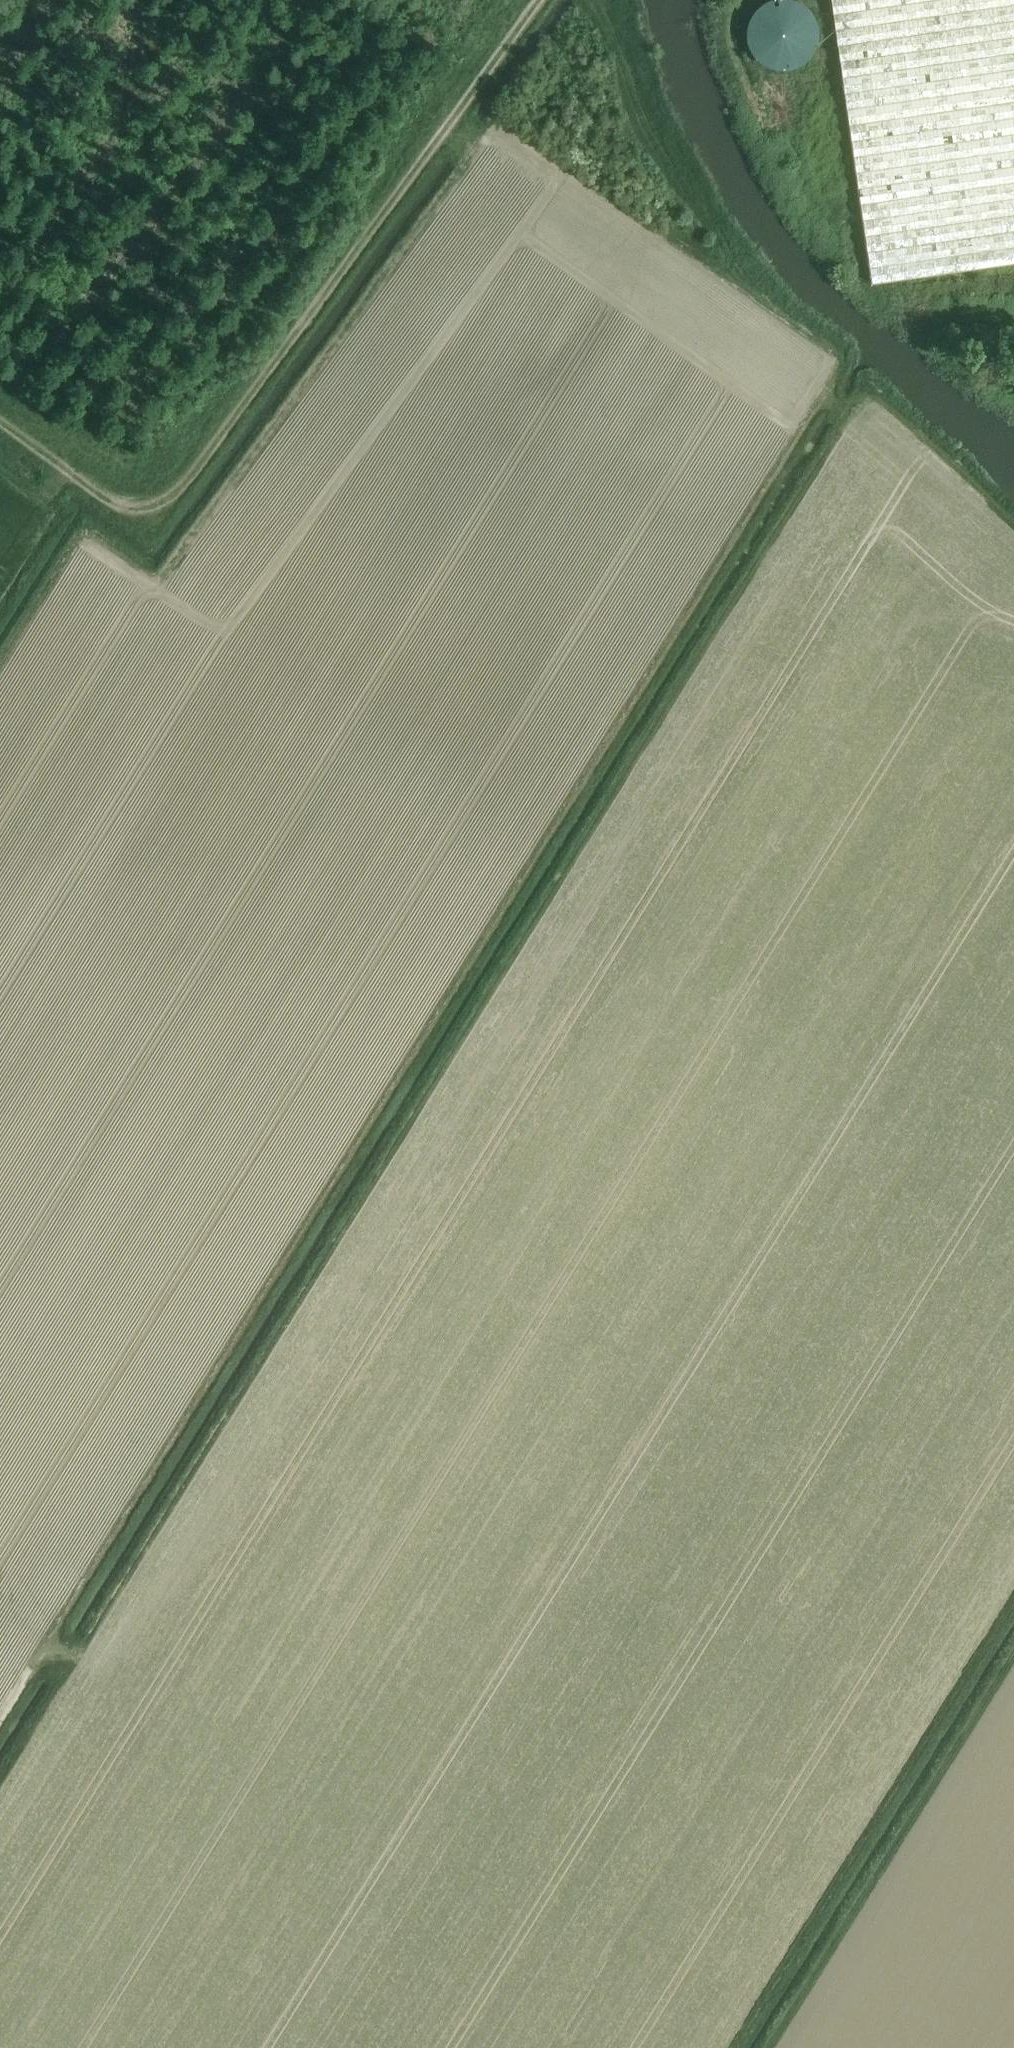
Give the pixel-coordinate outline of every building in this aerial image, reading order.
[(771,69),(783,71),(794,69),(804,64),(812,56),(817,46),(819,35),(818,23),(812,13),(804,4),(795,0),(769,0),(759,6),(752,14),(747,24),(746,36),(748,47),(753,56),(761,64),(771,69)] [(873,283),(1013,263),(1013,0),(832,0),(873,283)]
